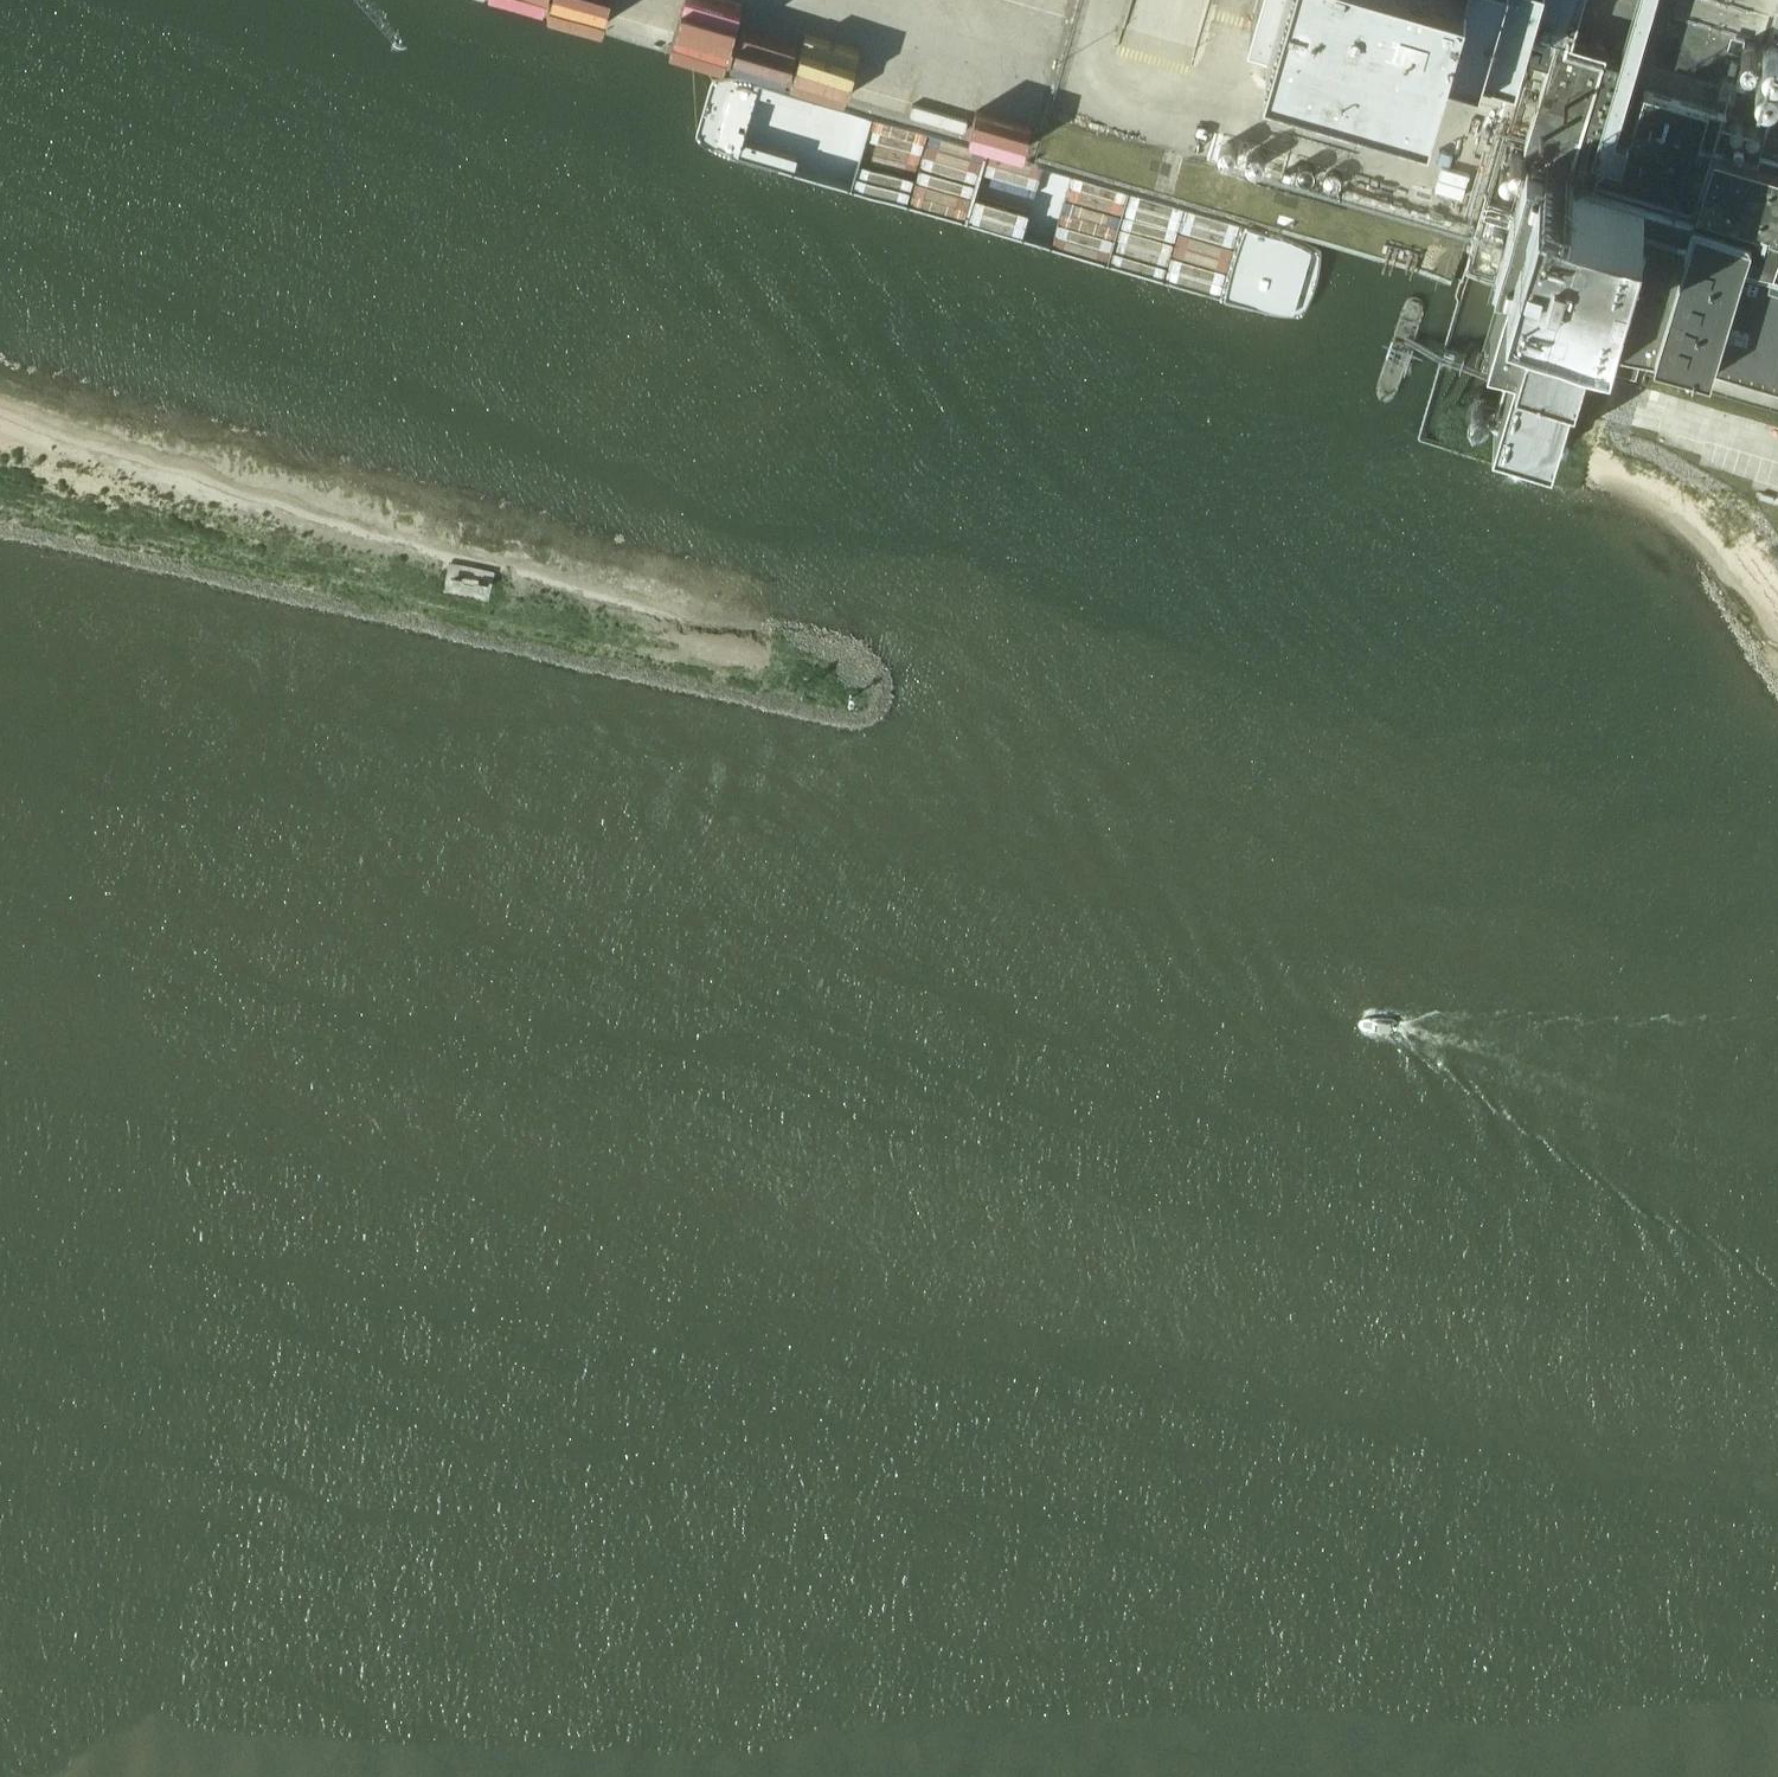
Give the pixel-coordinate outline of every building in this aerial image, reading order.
[(1250,27),(1433,80),(1448,29),(1517,49),(1531,0),(1258,0),(1250,27)] [(1776,104),(1773,103),(1758,158),(1714,145),(1723,113),(1644,90),(1622,169),(1578,156),(1587,122),(1592,123),(1595,110),(1604,112),(1620,57),(1606,53),(1608,48),(1557,34),(1559,28),(1542,23),(1530,62),(1544,66),(1533,102),(1555,108),(1518,247),(1508,245),(1505,256),(1514,259),(1501,303),(1530,311),(1495,430),(1555,447),(1582,354),(1600,359),(1607,337),(1777,387),(1777,98),(1776,104)] [(1769,72),(1766,72),(1761,74),(1758,77),(1756,80),(1755,83),(1755,87),(1756,90),(1758,93),(1760,95),(1764,97),(1768,97),(1773,96),(1776,94),(1777,92),(1777,78),(1777,76),(1773,73),(1769,72)] [(989,138),(989,139),(1023,146),(1027,124),(975,113),(970,134),(989,138)] [(1480,400),(1479,400),(1477,400),(1476,400),(1474,401),(1473,402),(1472,403),(1471,405),(1471,406),(1471,408),(1471,409),(1472,411),(1473,412),(1474,413),(1475,414),(1477,415),(1479,415),(1480,415),(1482,414),(1483,414),(1484,413),(1485,411),(1486,410),(1486,408),(1486,407),(1486,405),(1485,403),(1484,402),(1483,401),(1482,400),(1480,400)] [(494,569),(449,562),(443,593),(489,602),(494,569)]
